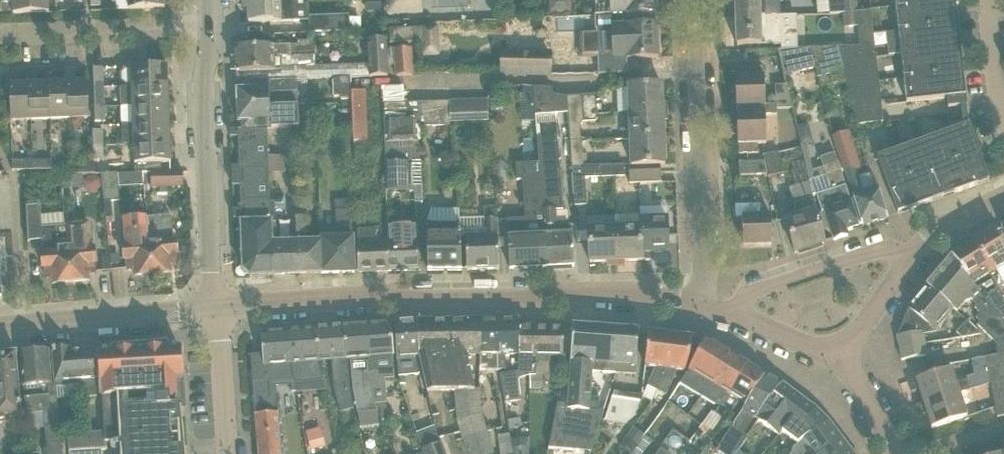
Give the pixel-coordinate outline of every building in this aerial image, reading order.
[(0,2),(12,2),(13,14),(49,13),(48,0),(0,0),(0,2)] [(129,9),(164,8),(164,0),(128,0),(129,9)] [(292,21),(291,0),(242,0),(243,9),(248,9),(248,23),(292,21)] [(366,11),(381,10),(380,0),(366,0),(366,11)] [(386,16),(402,15),(407,15),(422,14),(422,0),(386,0),(386,16)] [(573,0),(553,0),(552,12),(572,13),(573,0)] [(595,15),(655,13),(655,0),(594,0),(595,15)] [(732,5),(735,5),(736,17),(764,16),(780,16),(779,4),(764,4),(764,0),(732,0),(732,5)] [(830,14),(842,13),(846,13),(857,12),(856,11),(856,0),(829,0),(830,14)] [(896,5),(893,6),(896,31),(886,32),(889,55),(899,54),(904,102),(947,98),(948,108),(961,106),(967,106),(965,95),(960,96),(949,1),(953,1),(952,0),(896,0),(896,5)] [(842,13),(843,27),(857,26),(859,46),(874,46),(870,11),(857,12),(846,13),(842,13)] [(596,29),(578,30),(580,59),(598,58),(627,57),(627,59),(657,57),(655,13),(595,15),(596,29)] [(349,31),(348,16),(309,17),(309,20),(310,32),(349,31)] [(764,16),(736,17),(736,19),(733,19),(733,34),(736,34),(737,47),(766,46),(764,16)] [(390,43),(424,42),(423,28),(389,29),(390,43)] [(387,76),(385,39),(368,40),(370,77),(387,76)] [(298,41),(298,45),(235,47),(237,83),(241,82),(297,81),(297,80),(282,81),(282,67),(315,66),(314,41),(298,41)] [(859,46),(837,47),(843,72),(856,124),(882,121),(874,46),(859,46)] [(837,47),(810,49),(815,68),(817,78),(843,72),(837,47)] [(395,50),(396,76),(412,75),(410,49),(395,50)] [(815,68),(810,49),(777,50),(783,75),(815,68)] [(501,52),(500,75),(550,76),(550,53),(501,52)] [(131,66),(131,69),(128,69),(125,70),(121,74),(121,80),(124,83),(126,84),(132,85),(132,86),(168,85),(167,65),(131,66)] [(763,67),(735,68),(738,154),(758,154),(758,143),(766,143),(765,115),(777,114),(777,109),(777,104),(772,105),(765,105),(763,67)] [(93,69),(94,83),(103,83),(103,68),(93,68),(93,69)] [(67,83),(69,118),(89,117),(88,82),(75,82),(75,70),(64,70),(64,83),(67,83)] [(64,83),(56,83),(55,71),(45,71),(45,83),(45,84),(48,84),(50,119),(69,118),(67,83),(64,83)] [(26,85),(26,84),(18,84),(17,72),(6,73),(7,86),(9,86),(11,121),(31,120),(29,85),(26,85)] [(45,84),(45,83),(37,84),(36,72),(26,72),(26,84),(26,85),(29,85),(31,120),(50,119),(48,84),(45,84)] [(350,79),(332,79),(333,97),(351,97),(350,79)] [(237,90),(237,104),(254,103),(254,108),(270,107),(270,104),(297,103),(297,81),(241,82),(241,90),(237,90)] [(168,85),(132,86),(121,87),(122,106),(133,105),(168,104),(168,85)] [(629,114),(663,112),(662,85),(628,86),(629,114)] [(418,102),(403,102),(402,87),(383,88),(385,161),(386,192),(409,191),(409,203),(423,202),(421,160),(420,160),(419,127),(418,102)] [(532,87),(522,87),(523,104),(533,103),(532,87)] [(552,88),(532,87),(533,103),(534,115),(567,112),(566,97),(552,93),(552,88)] [(95,107),(104,106),(104,91),(94,92),(95,107)] [(366,92),(352,92),(353,141),(367,141),(366,92)] [(581,96),(583,122),(596,121),(597,119),(596,95),(581,96)] [(583,122),(581,96),(566,97),(567,112),(569,143),(582,143),(581,125),(583,122)] [(775,98),(772,98),(772,105),(777,104),(777,109),(789,108),(791,108),(788,97),(775,98)] [(487,100),(449,101),(451,123),(488,121),(487,100)] [(451,123),(449,101),(418,102),(419,127),(449,126),(449,123),(451,123)] [(242,122),(242,130),(267,128),(298,128),(298,107),(270,107),(254,108),(254,103),(237,104),(238,122),(242,122)] [(169,123),(168,104),(133,105),(133,125),(169,123)] [(105,122),(104,106),(95,107),(95,122),(105,122)] [(791,122),(791,109),(778,109),(778,122),(791,122)] [(664,138),(663,112),(629,114),(630,139),(664,138)] [(169,123),(133,125),(134,144),(170,142),(169,123)] [(963,126),(877,157),(897,213),(898,213),(896,208),(906,205),(908,209),(932,201),(930,196),(952,188),(953,193),(977,184),(976,180),(986,176),(988,181),(989,180),(988,180),(968,124),(963,126)] [(269,203),(267,128),(242,130),(230,130),(230,137),(238,137),(239,165),(231,166),(232,185),(240,185),(241,207),(241,209),(233,209),(233,218),(241,217),(243,264),(249,264),(249,275),(271,275),(270,243),(275,243),(275,242),(273,203),(269,203)] [(93,146),(103,145),(102,130),(93,130),(93,146)] [(846,132),(833,137),(844,171),(845,170),(855,167),(855,169),(858,168),(846,132)] [(556,136),(536,137),(538,164),(541,195),(545,267),(574,266),(572,226),(556,227),(555,211),(563,210),(556,136)] [(664,138),(630,139),(632,166),(665,165),(664,138)] [(170,142),(134,144),(135,173),(141,173),(151,172),(159,172),(159,163),(170,162),(170,142)] [(584,166),(582,143),(569,143),(571,167),(584,166)] [(103,145),(93,146),(94,161),(103,160),(103,145)] [(777,152),(763,155),(764,162),(766,174),(766,177),(782,174),(777,152)] [(845,229),(858,225),(835,153),(820,158),(830,190),(815,194),(821,212),(820,212),(821,215),(825,214),(834,240),(847,236),(845,229)] [(51,160),(32,161),(32,170),(50,170),(52,170),(51,166),(51,160)] [(32,170),(32,161),(12,161),(12,171),(32,170)] [(739,175),(766,174),(764,162),(739,163),(739,175)] [(71,175),(82,175),(94,174),(94,164),(71,165),(71,175)] [(517,180),(522,180),(524,219),(507,220),(510,269),(545,267),(541,195),(538,164),(516,165),(517,180)] [(52,170),(50,170),(50,176),(71,175),(71,165),(51,166),(52,170)] [(597,166),(597,178),(624,177),(624,165),(597,166)] [(597,166),(584,166),(571,167),(574,207),(586,206),(584,178),(597,178),(597,166)] [(855,167),(845,170),(862,223),(863,226),(871,224),(887,219),(886,217),(877,187),(875,187),(871,173),(858,177),(855,169),(855,167)] [(661,182),(661,170),(629,171),(630,183),(661,182)] [(183,172),(159,172),(151,172),(151,187),(183,187),(183,172)] [(117,174),(101,174),(104,202),(119,201),(118,187),(142,185),(141,173),(135,173),(117,174)] [(82,176),(62,176),(62,190),(82,189),(82,188),(82,176)] [(797,216),(786,220),(794,253),(824,243),(821,232),(817,214),(813,199),(812,196),(809,182),(795,185),(789,187),(793,205),(797,216)] [(335,200),(336,239),(320,240),(320,241),(321,273),(354,272),(353,239),(350,239),(349,219),(356,218),(355,199),(335,200)] [(65,226),(42,228),(40,205),(26,206),(27,241),(43,240),(44,254),(42,254),(43,268),(45,268),(46,278),(52,277),(53,284),(71,282),(65,226)] [(759,205),(735,205),(735,217),(742,217),(743,246),(771,245),(770,216),(759,216),(759,205)] [(466,270),(498,270),(497,207),(482,208),(483,231),(487,231),(487,235),(466,236),(466,270)] [(156,217),(147,218),(148,232),(157,231),(157,237),(149,238),(153,274),(171,273),(170,266),(176,265),(175,256),(177,255),(176,241),(173,241),(170,215),(156,217)] [(126,246),(124,246),(125,260),(127,260),(128,270),(134,269),(134,276),(153,274),(149,238),(148,232),(147,218),(124,220),(125,231),(126,246)] [(305,218),(295,218),(295,233),(306,233),(305,218)] [(640,221),(640,227),(642,260),(651,260),(651,253),(668,252),(667,220),(640,221)] [(89,223),(75,225),(65,226),(71,282),(89,281),(89,274),(94,273),(94,264),(96,263),(94,249),(92,250),(90,235),(89,223)] [(427,270),(462,270),(460,223),(427,223),(427,270)] [(388,271),(419,270),(418,227),(387,228),(387,240),(388,271)] [(640,227),(614,228),(615,261),(642,260),(640,227)] [(615,261),(614,228),(588,229),(589,262),(615,261)] [(388,271),(387,240),(381,241),(380,229),(372,230),(372,229),(356,229),(358,272),(388,271)] [(994,231),(978,241),(995,271),(1003,266),(1003,267),(1003,240),(998,229),(994,231)] [(320,241),(295,242),(296,274),(321,273),(320,241)] [(951,257),(970,285),(1001,321),(1003,319),(1003,300),(992,280),(998,276),(995,271),(978,241),(951,257)] [(295,242),(275,242),(275,243),(270,243),(271,275),(272,275),(296,274),(295,242)] [(927,286),(951,308),(956,313),(966,302),(972,300),(975,304),(976,305),(974,308),(979,314),(975,318),(979,322),(980,323),(977,325),(996,344),(998,356),(1003,354),(1003,321),(1003,319),(1001,321),(970,285),(951,257),(949,259),(927,286)] [(898,332),(899,335),(897,336),(899,348),(924,344),(922,333),(926,332),(930,327),(933,329),(951,308),(927,286),(908,308),(909,309),(907,311),(898,332)] [(519,319),(496,320),(498,357),(506,356),(518,356),(519,326),(519,319)] [(480,320),(417,321),(418,355),(419,355),(426,391),(454,393),(457,425),(462,441),(466,453),(491,453),(494,453),(487,433),(480,413),(479,392),(475,392),(467,356),(480,356),(481,356),(480,320)] [(481,356),(480,356),(480,366),(487,366),(487,371),(497,371),(501,370),(505,369),(506,356),(498,357),(496,320),(480,320),(481,356)] [(417,321),(414,321),(394,323),(399,383),(405,383),(404,376),(419,375),(415,361),(415,356),(418,355),(417,321)] [(961,338),(980,335),(966,321),(956,332),(961,338)] [(390,323),(367,325),(371,389),(375,402),(385,401),(383,378),(394,377),(390,323)] [(371,389),(367,325),(343,327),(346,359),(347,359),(349,359),(353,395),(357,413),(358,413),(360,427),(378,425),(377,410),(378,410),(375,402),(371,389)] [(517,373),(505,375),(501,376),(505,402),(519,400),(518,379),(519,378),(530,375),(535,375),(536,369),(538,365),(539,343),(532,343),(532,327),(519,326),(518,356),(517,373)] [(609,368),(612,329),(573,326),(568,405),(558,404),(551,449),(591,452),(604,411),(598,410),(602,386),(591,385),(592,371),(615,373),(615,369),(609,368)] [(346,359),(343,327),(316,329),(319,361),(332,360),(334,387),(349,386),(347,359),(346,359)] [(538,365),(538,364),(549,364),(549,356),(563,356),(563,327),(532,327),(532,343),(539,343),(538,365)] [(316,329),(289,331),(292,363),(295,381),(323,379),(319,361),(316,329)] [(638,331),(612,329),(609,368),(615,369),(615,373),(635,374),(638,331)] [(279,413),(279,403),(277,403),(277,397),(270,397),(269,383),(295,381),(292,363),(289,331),(261,333),(262,354),(251,355),(258,453),(282,453),(279,413)] [(666,368),(670,335),(649,332),(645,366),(657,367),(649,385),(656,389),(666,368)] [(666,368),(656,389),(664,393),(676,369),(684,372),(689,358),(692,338),(670,335),(666,368)] [(707,339),(673,396),(690,406),(697,394),(715,405),(719,399),(723,400),(728,391),(730,393),(747,364),(707,339)] [(180,399),(183,399),(180,350),(169,350),(168,343),(110,348),(111,353),(99,354),(105,442),(120,441),(121,453),(186,453),(180,399)] [(926,356),(924,344),(899,348),(901,360),(926,356)] [(79,398),(97,396),(93,349),(70,351),(69,348),(52,350),(54,370),(55,383),(78,382),(79,398)] [(41,385),(51,384),(48,350),(20,352),(25,413),(50,411),(48,396),(42,396),(41,385)] [(0,354),(0,421),(5,420),(5,417),(22,415),(16,352),(0,354)] [(998,356),(985,358),(988,369),(1003,366),(1003,354),(998,356)] [(975,377),(967,380),(970,390),(990,384),(990,381),(988,369),(985,358),(985,357),(972,360),(975,377)] [(719,399),(715,405),(716,405),(712,412),(722,418),(727,410),(732,413),(740,399),(747,403),(765,374),(747,364),(730,393),(728,391),(723,400),(719,399)] [(988,369),(990,381),(1003,378),(1003,366),(988,369)] [(957,393),(958,394),(970,390),(967,380),(955,384),(950,369),(920,378),(908,382),(911,392),(920,389),(924,402),(925,404),(957,393)] [(747,403),(715,450),(721,453),(735,453),(738,451),(758,422),(758,421),(755,419),(782,383),(765,374),(747,403)] [(542,375),(535,375),(530,375),(530,389),(542,389),(542,375)] [(990,381),(990,384),(992,393),(1003,391),(1003,378),(990,381)] [(782,383),(755,419),(758,421),(758,422),(778,435),(781,431),(804,400),(801,398),(782,383)] [(626,425),(635,417),(642,396),(614,391),(605,421),(626,425)] [(992,393),(995,405),(1003,403),(1003,391),(992,393)] [(925,404),(924,402),(915,405),(919,416),(928,413),(932,427),(931,427),(931,428),(977,414),(974,403),(962,407),(958,394),(957,393),(925,404)] [(804,400),(781,431),(799,443),(828,420),(816,409),(804,400)] [(995,405),(997,417),(1003,416),(1003,403),(995,405)] [(519,418),(507,420),(509,430),(514,429),(513,425),(519,424),(519,418)] [(799,443),(790,449),(788,453),(804,453),(810,449),(814,453),(820,453),(841,438),(828,420),(799,443)] [(59,425),(44,426),(46,453),(62,453),(59,425)] [(320,428),(305,432),(310,450),(325,446),(320,428)] [(103,432),(93,433),(94,448),(101,448),(104,448),(103,432)] [(512,449),(509,434),(498,436),(500,453),(512,453),(512,449)] [(627,435),(620,445),(630,452),(637,443),(627,435)] [(844,442),(841,438),(820,453),(853,453),(844,442)] [(441,443),(422,451),(423,453),(445,453),(441,443)] [(701,453),(711,453),(708,452),(710,448),(707,446),(701,453)]
